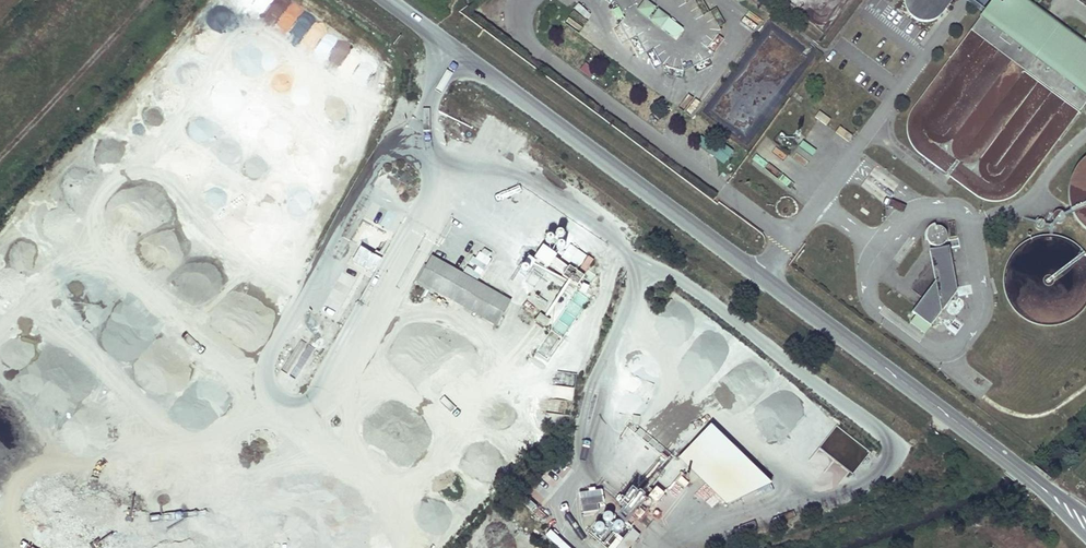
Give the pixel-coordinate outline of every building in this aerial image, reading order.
[(289,28),(302,11),(288,0),(277,0),(268,11),(289,28)] [(639,8),(648,15),(655,6),(646,0),(639,8)] [(901,3),(902,8),(905,14),(909,17),(914,20),(922,22),(928,20),(935,16),(948,0),(901,0),(901,3)] [(1021,0),(988,0),(974,18),(1082,100),(1085,95),(1085,50),(1021,0)] [(583,30),(591,14),(577,7),(569,23),(583,30)] [(659,10),(652,18),(661,25),(667,16),(659,10)] [(752,33),(760,23),(749,14),(741,24),(752,33)] [(685,101),(700,105),(703,92),(689,88),(685,101)] [(680,104),(676,109),(688,118),(692,112),(680,104)] [(816,117),(826,125),(831,119),(820,111),(816,117)] [(854,136),(840,125),(836,131),(849,141),(854,136)] [(733,152),(720,141),(716,146),(701,135),(697,140),(725,162),(733,152)] [(762,162),(757,168),(769,176),(773,171),(762,162)] [(562,259),(578,269),(586,257),(570,247),(562,259)] [(384,256),(375,251),(373,255),(361,248),(352,262),(373,274),(384,256)] [(486,267),(493,255),(483,248),(476,260),(486,267)] [(907,317),(920,327),(948,292),(941,248),(921,251),(926,283),(902,313),(907,317)] [(464,276),(432,258),(418,282),(450,300),(464,276)] [(510,302),(464,276),(450,300),(495,326),(510,302)] [(907,317),(901,324),(914,334),(920,327),(907,317)] [(554,384),(553,397),(572,399),(573,386),(554,384)] [(676,454),(727,504),(740,491),(753,503),(773,482),(709,420),(676,454)] [(842,463),(849,455),(828,439),(821,447),(842,463)] [(806,465),(838,486),(850,469),(818,447),(806,465)] [(602,493),(579,497),(582,516),(597,514),(595,503),(603,502),(602,493)] [(610,518),(594,531),(609,547),(624,534),(610,518)] [(640,533),(632,526),(613,547),(627,547),(640,533)] [(552,534),(548,539),(561,547),(573,547),(552,534)] [(647,543),(640,539),(634,547),(644,547),(647,543)]
